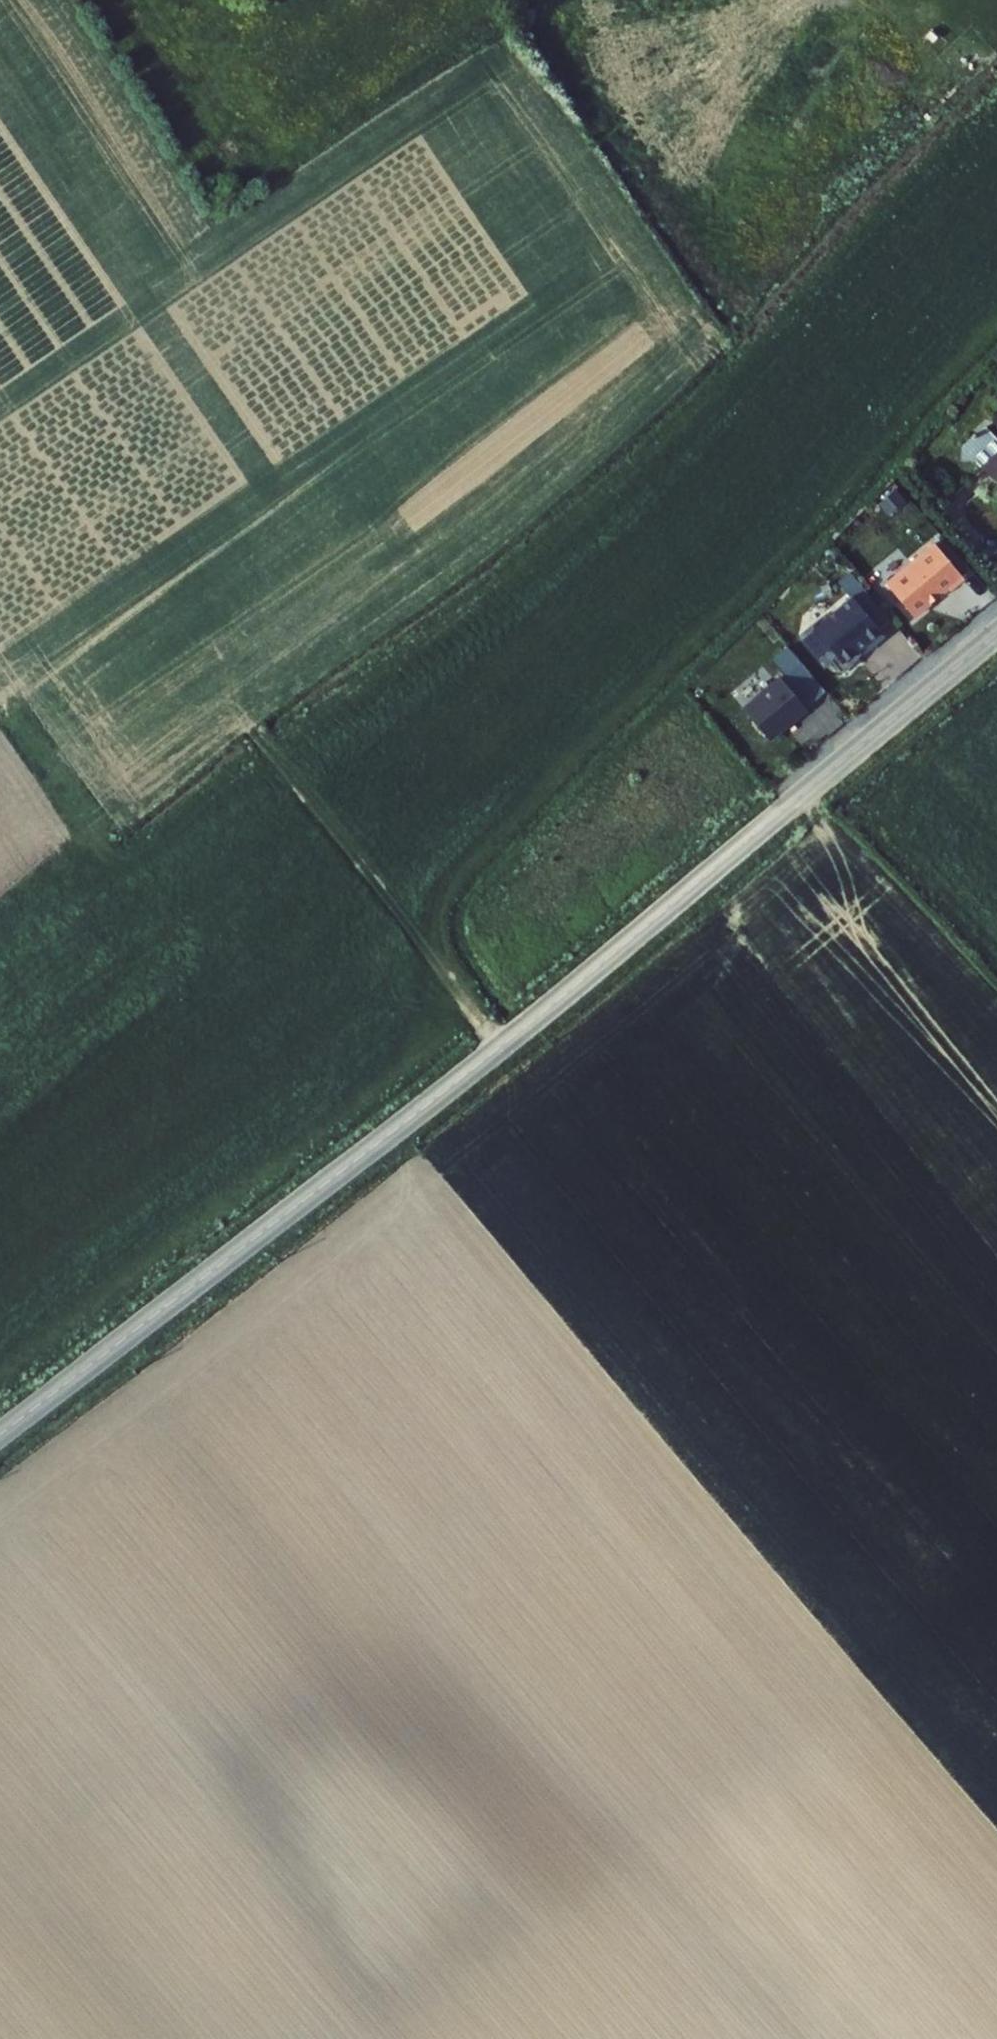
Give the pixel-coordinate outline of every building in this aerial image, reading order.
[(996,503),(996,457),(984,442),(961,462),(960,475),(973,475),(996,503)] [(980,579),(952,543),(902,582),(929,616),(964,588),(965,590),(980,579)] [(896,630),(866,595),(829,627),(852,653),(846,659),(856,671),(863,670),(877,652),(874,648),(896,630)] [(818,703),(791,672),(754,703),(781,734),(804,713),(805,714),(818,703)]
